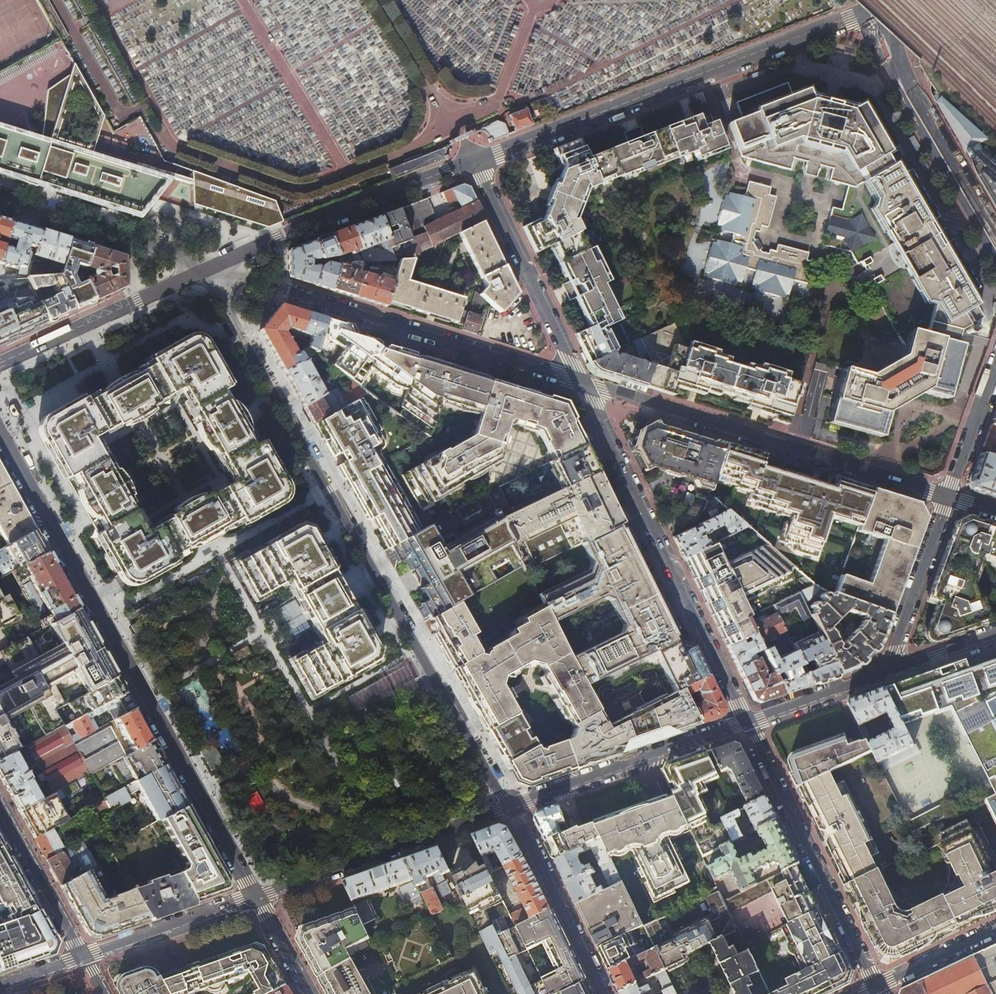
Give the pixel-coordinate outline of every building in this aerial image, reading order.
[(856,0),(834,0),(835,3),(833,10),(845,5),(856,0)] [(57,53),(51,43),(0,72),(0,86),(57,53)] [(103,116),(73,63),(70,74),(96,127),(84,152),(91,154),(89,160),(121,169),(120,172),(136,177),(137,173),(168,181),(174,175),(93,149),(103,116)] [(3,173),(109,206),(110,204),(125,209),(125,211),(141,216),(152,203),(168,181),(137,173),(136,177),(120,172),(121,169),(89,160),(91,154),(84,152),(96,127),(70,74),(47,90),(41,138),(37,137),(34,148),(0,136),(0,172),(3,173)] [(740,118),(727,123),(740,157),(788,170),(792,159),(804,163),(803,168),(817,172),(818,167),(830,170),(828,181),(838,184),(846,186),(853,188),(893,165),(892,163),(890,164),(883,153),(886,152),(858,104),(846,111),(844,107),(835,104),(836,99),(823,95),(821,101),(812,99),(807,101),(803,90),(791,94),(786,82),(734,102),(740,118)] [(954,132),(966,153),(979,146),(982,150),(988,147),(994,144),(942,98),(937,93),(937,92),(936,91),(932,85),(929,86),(937,102),(944,114),(954,132)] [(824,91),(823,95),(836,99),(838,94),(824,91)] [(525,128),(531,126),(525,109),(508,116),(514,132),(525,128)] [(698,120),(699,119),(702,118),(700,114),(687,119),(689,123),(698,120)] [(591,156),(584,138),(556,148),(559,155),(562,154),(568,168),(565,173),(562,175),(558,186),(555,185),(551,194),(577,204),(585,185),(587,184),(588,188),(600,183),(599,180),(612,175),(613,178),(640,168),(641,171),(655,166),(654,163),(683,151),(685,155),(696,150),(699,156),(722,148),(717,133),(713,135),(709,124),(704,125),(703,125),(703,123),(701,121),(699,119),(698,120),(689,123),(687,119),(646,135),(645,133),(644,132),(642,132),(640,132),(629,137),(630,141),(591,156)] [(492,141),(507,135),(503,124),(496,122),(479,130),(479,131),(481,131),(483,132),(485,134),(487,136),(489,139),(488,139),(489,142),(493,141),(492,141)] [(0,125),(0,136),(34,148),(37,137),(0,125)] [(627,131),(629,137),(640,132),(646,130),(644,125),(627,131)] [(476,132),(474,129),(460,136),(448,142),(449,144),(449,145),(462,139),(476,132)] [(721,132),(717,133),(722,148),(726,146),(721,132)] [(447,145),(449,144),(446,145),(442,147),(432,152),(388,169),(392,179),(444,159),(444,160),(448,158),(447,155),(445,155),(445,153),(445,151),(445,149),(446,147),(447,145)] [(995,158),(988,147),(982,150),(979,146),(966,153),(990,194),(995,205),(995,158)] [(899,174),(893,165),(853,188),(846,186),(840,210),(832,208),(822,246),(849,253),(856,265),(861,263),(867,273),(913,246),(906,234),(938,216),(911,168),(899,174)] [(803,168),(801,174),(816,178),(817,172),(803,168)] [(274,201),(193,172),(193,180),(193,181),(199,182),(199,186),(193,185),(193,204),(200,206),(200,203),(205,205),(204,207),(267,227),(281,221),(274,201)] [(780,290),(787,292),(791,281),(806,286),(812,264),(805,262),(806,255),(777,246),(774,252),(768,251),(767,255),(760,252),(761,249),(756,240),(752,239),(754,231),(758,233),(760,226),(766,228),(774,197),(767,195),(769,188),(747,182),(743,197),(732,194),(730,202),(722,200),(717,222),(724,224),(722,231),(732,234),(729,244),(719,241),(717,249),(709,247),(703,268),(711,271),(709,278),(730,284),(733,277),(740,279),(743,269),(753,272),(750,282),(758,284),(756,292),(777,298),(780,290)] [(414,254),(444,239),(459,233),(481,222),(485,220),(470,187),(463,184),(441,192),(446,203),(452,200),(457,210),(433,221),(430,213),(402,224),(411,245),(414,254)] [(730,202),(732,194),(725,192),(722,200),(730,202)] [(588,363),(612,351),(614,350),(604,328),(616,321),(611,311),(613,310),(601,285),(604,283),(594,262),(591,263),(575,231),(578,230),(574,222),(571,223),(570,221),(577,204),(551,194),(549,201),(551,201),(547,213),(548,215),(545,221),(532,228),(530,224),(522,228),(535,254),(553,246),(570,283),(569,284),(567,285),(566,286),(566,288),(572,301),(578,298),(592,327),(589,329),(590,330),(589,331),(587,332),(586,333),(592,345),(589,347),(582,350),(584,355),(588,363)] [(398,213),(402,224),(430,213),(425,198),(397,209),(398,213)] [(404,248),(411,245),(402,224),(398,213),(397,209),(379,216),(393,255),(400,253),(398,248),(400,247),(399,244),(402,243),(404,248)] [(395,260),(393,255),(379,216),(364,222),(350,227),(359,249),(364,262),(395,260)] [(4,242),(4,240),(5,239),(10,222),(0,218),(0,241),(4,242)] [(10,222),(5,239),(10,240),(16,242),(14,250),(2,246),(0,254),(0,280),(3,280),(3,275),(3,269),(0,268),(2,265),(19,270),(17,274),(16,279),(27,278),(41,231),(26,226),(10,222)] [(481,222),(459,233),(485,288),(479,295),(484,299),(490,305),(500,313),(517,294),(512,284),(481,222)] [(715,229),(722,231),(724,224),(717,222),(715,229)] [(359,249),(350,227),(339,231),(329,235),(338,260),(339,263),(349,262),(346,253),(349,252),(350,255),(356,252),(356,250),(359,249)] [(57,236),(41,231),(27,278),(40,277),(42,272),(46,259),(47,259),(48,255),(50,256),(49,261),(55,262),(52,272),(51,277),(58,276),(69,240),(57,236)] [(338,260),(329,235),(288,251),(289,277),(331,290),(338,267),(325,264),(320,267),(316,266),(310,266),(309,260),(315,260),(318,259),(322,260),(334,257),(335,261),(338,260)] [(964,332),(964,333),(965,333),(966,334),(968,334),(969,333),(970,333),(971,331),(975,332),(980,318),(979,316),(977,317),(970,305),(973,303),(967,292),(978,286),(951,238),(918,256),(913,246),(867,273),(874,285),(870,288),(897,334),(920,321),(957,331),(963,327),(965,327),(964,328),(963,330),(964,332)] [(712,239),(709,247),(717,249),(719,241),(712,239)] [(85,268),(91,247),(80,243),(69,240),(58,276),(74,311),(95,301),(86,281),(76,285),(72,276),(76,265),(85,268)] [(124,257),(91,247),(85,268),(95,271),(94,273),(94,274),(95,276),(89,280),(87,275),(87,274),(83,273),(83,275),(86,281),(95,301),(125,287),(124,258),(124,257)] [(406,281),(412,260),(399,260),(392,283),(387,302),(456,323),(463,300),(406,281)] [(361,273),(364,262),(350,262),(348,271),(345,270),(345,267),(338,265),(338,267),(331,290),(341,293),(354,297),(361,273)] [(701,276),(709,278),(711,271),(703,268),(701,276)] [(385,306),(387,302),(392,283),(361,273),(354,297),(370,302),(384,306),(385,306)] [(47,323),(74,311),(58,276),(51,277),(40,277),(27,278),(47,323)] [(738,287),(740,279),(733,277),(730,284),(738,287)] [(27,278),(16,279),(3,280),(0,280),(0,298),(6,310),(8,314),(18,336),(47,323),(27,278)] [(748,289),(756,292),(758,284),(750,282),(748,289)] [(572,301),(566,288),(565,285),(562,286),(569,302),(572,301)] [(785,300),(787,292),(780,290),(777,298),(785,300)] [(484,299),(475,292),(472,301),(482,305),(484,299)] [(279,305),(266,322),(259,330),(283,372),(315,354),(326,319),(279,305)] [(482,317),(468,312),(462,331),(470,333),(476,335),(482,317)] [(18,336),(8,314),(0,318),(0,344),(18,336)] [(348,326),(326,319),(315,354),(321,359),(326,362),(350,380),(360,387),(371,372),(388,384),(393,388),(398,389),(405,392),(416,358),(416,357),(409,355),(405,354),(397,351),(386,348),(379,347),(377,346),(376,348),(369,343),(354,338),(353,335),(348,326)] [(956,332),(957,331),(920,321),(897,334),(903,347),(894,352),(899,359),(897,366),(873,380),(866,378),(862,371),(854,375),(845,373),(839,371),(827,421),(830,422),(881,435),(888,407),(912,393),(942,399),(955,345),(952,344),(956,332)] [(582,333),(589,347),(592,345),(586,333),(585,331),(582,333)] [(30,435),(55,480),(61,478),(90,533),(86,537),(112,581),(118,585),(125,588),(137,587),(176,566),(174,561),(236,525),(238,528),(274,510),(283,502),(286,494),(285,485),(261,440),(257,441),(226,387),(229,385),(198,336),(190,334),(180,335),(38,415),(30,421),(29,427),(30,435)] [(370,341),(353,335),(354,338),(369,343),(376,348),(377,346),(370,341)] [(643,347),(638,338),(629,343),(643,347)] [(657,391),(658,391),(660,388),(674,392),(676,386),(689,390),(690,387),(704,392),(705,388),(746,401),(745,405),(759,409),(758,412),(770,416),(786,421),(797,383),(787,379),(788,376),(758,367),(757,370),(751,368),(751,370),(723,362),(723,359),(718,358),(719,355),(687,345),(686,348),(681,347),(674,370),(651,363),(651,365),(644,387),(657,391)] [(614,355),(612,351),(588,363),(591,367),(594,369),(596,372),(616,378),(644,387),(651,365),(617,353),(614,355)] [(321,359),(315,354),(283,372),(293,390),(303,407),(324,395),(308,366),(321,359)] [(479,415),(490,381),(489,381),(416,358),(405,392),(479,415)] [(350,380),(326,362),(321,369),(343,385),(350,380)] [(324,395),(303,407),(307,415),(313,425),(317,422),(323,419),(355,401),(368,393),(360,387),(350,380),(343,385),(324,395)] [(490,381),(479,415),(473,436),(465,441),(447,451),(444,453),(443,452),(400,475),(420,509),(436,499),(437,501),(495,468),(493,465),(496,463),(502,445),(507,429),(506,428),(508,421),(511,419),(515,421),(515,422),(538,429),(538,430),(548,452),(553,453),(556,459),(584,445),(565,404),(491,381),(490,381)] [(397,393),(398,389),(393,388),(388,384),(387,388),(392,391),(397,393)] [(322,431),(318,433),(323,443),(330,439),(339,454),(344,463),(337,467),(346,483),(351,492),(359,507),(368,521),(373,518),(379,515),(386,526),(380,530),(390,548),(403,541),(416,533),(378,465),(369,449),(375,445),(370,436),(373,434),(355,401),(323,419),(328,427),(322,431)] [(323,419),(317,422),(322,431),(328,427),(323,419)] [(697,487),(711,491),(716,475),(720,461),(725,446),(697,437),(646,422),(642,435),(629,442),(644,471),(652,468),(694,481),(697,487)] [(991,425),(983,446),(985,447),(995,451),(995,427),(991,425)] [(330,439),(323,443),(332,458),(339,454),(330,439)] [(765,543),(767,544),(776,514),(808,523),(813,505),(806,503),(811,490),(817,492),(823,474),(776,459),(725,443),(725,446),(720,461),(726,463),(722,477),(716,475),(711,491),(710,494),(728,509),(747,527),(765,543)] [(493,465),(495,468),(500,466),(506,446),(502,445),(496,463),(493,465)] [(597,472),(584,445),(556,459),(552,461),(548,463),(549,465),(554,477),(560,490),(564,488),(597,472)] [(552,461),(556,459),(553,453),(548,452),(552,461)] [(981,453),(977,462),(970,482),(972,486),(973,489),(995,497),(995,458),(981,453)] [(554,477),(549,465),(546,467),(547,469),(545,470),(549,479),(554,477)] [(35,531),(0,468),(0,532),(8,546),(35,531)] [(623,523),(597,472),(564,488),(565,489),(560,492),(563,496),(513,521),(510,516),(500,521),(503,531),(523,566),(522,567),(525,572),(580,544),(623,523)] [(819,488),(817,492),(815,500),(824,503),(824,505),(831,507),(836,493),(819,488)] [(908,500),(872,489),(862,516),(889,525),(873,570),(846,561),(834,593),(890,615),(921,530),(921,528),(920,528),(907,502),(907,501),(908,500)] [(563,496),(560,492),(510,516),(513,521),(563,496)] [(429,526),(416,533),(403,541),(411,555),(417,552),(419,555),(417,556),(424,569),(421,570),(427,580),(429,579),(445,606),(447,605),(449,608),(450,607),(522,567),(523,566),(503,531),(500,521),(499,519),(487,493),(429,526)] [(436,499),(420,509),(422,512),(438,502),(437,501),(436,499)] [(920,528),(921,528),(925,517),(919,505),(915,504),(907,501),(907,502),(920,528)] [(747,527),(728,509),(673,537),(679,549),(683,558),(708,546),(702,535),(707,532),(707,531),(722,523),(728,536),(747,527)] [(716,514),(714,510),(706,514),(709,518),(711,517),(716,514)] [(373,518),(380,530),(386,526),(379,515),(373,518)] [(971,519),(970,521),(968,520),(956,526),(956,528),(953,527),(948,543),(930,592),(931,592),(928,599),(937,602),(929,625),(930,626),(929,631),(935,638),(941,637),(941,638),(954,634),(978,625),(977,622),(986,619),(979,599),(974,601),(969,585),(980,555),(992,558),(991,560),(995,562),(995,527),(971,519)] [(229,561),(252,604),(282,587),(315,645),(284,661),(308,703),(376,664),(380,652),(308,527),(307,527),(294,522),(229,561)] [(624,526),(623,523),(580,544),(589,563),(588,571),(634,548),(632,543),(629,544),(627,541),(630,539),(630,538),(627,540),(621,527),(624,526)] [(9,573),(47,553),(41,543),(35,531),(8,546),(0,550),(0,578),(9,573)] [(774,535),(770,547),(794,568),(812,584),(820,553),(774,535)] [(411,555),(403,541),(390,548),(398,563),(404,560),(411,571),(417,568),(428,587),(422,590),(428,602),(422,605),(430,619),(449,608),(447,605),(445,606),(429,579),(427,580),(421,570),(424,569),(417,556),(419,555),(417,552),(411,555)] [(708,546),(683,558),(690,571),(694,581),(707,606),(719,631),(723,639),(727,647),(754,633),(750,626),(746,618),(749,616),(740,599),(789,575),(794,568),(770,547),(767,544),(765,543),(723,563),(713,543),(708,546)] [(639,559),(634,548),(588,571),(537,595),(543,608),(547,617),(551,625),(600,601),(609,603),(615,615),(594,626),(592,628),(591,629),(590,631),(589,634),(589,636),(595,647),(568,660),(570,663),(619,638),(615,630),(662,604),(649,578),(646,571),(643,572),(637,559),(639,559)] [(39,629),(48,624),(78,609),(47,553),(9,573),(39,629)] [(26,636),(39,629),(9,573),(0,578),(0,650),(26,636)] [(821,588),(813,585),(805,589),(813,597),(821,588)] [(813,597),(805,589),(799,592),(805,604),(813,597)] [(799,592),(772,605),(776,613),(777,615),(783,612),(786,613),(787,612),(789,611),(789,609),(794,607),(808,636),(791,644),(794,650),(810,685),(823,680),(839,675),(829,654),(821,637),(810,616),(805,604),(799,592)] [(834,593),(833,593),(832,595),(830,595),(828,596),(826,593),(824,593),(819,597),(823,601),(820,603),(837,619),(846,610),(859,616),(861,615),(863,618),(865,619),(863,622),(861,621),(861,624),(857,627),(853,624),(851,626),(849,625),(846,627),(863,642),(861,645),(869,653),(875,648),(880,643),(890,615),(834,593)] [(837,619),(820,603),(817,606),(814,603),(810,606),(811,609),(813,611),(811,612),(813,614),(810,616),(821,637),(829,654),(839,675),(853,669),(861,662),(869,653),(861,645),(863,642),(846,627),(844,630),(846,632),(845,633),(848,636),(847,638),(844,639),(843,644),(845,646),(841,650),(837,648),(838,643),(835,641),(836,640),(832,631),(829,627),(837,619)] [(666,613),(662,604),(615,630),(619,638),(622,645),(639,636),(661,624),(660,622),(666,619),(663,614),(666,613)] [(450,607),(449,608),(430,619),(432,623),(437,631),(434,633),(436,638),(454,669),(478,656),(450,607)] [(547,617),(543,608),(521,620),(523,624),(511,631),(514,635),(487,650),(488,652),(502,644),(547,617)] [(17,690),(39,678),(98,646),(87,625),(78,609),(48,624),(59,644),(37,656),(26,636),(0,650),(0,657),(12,679),(11,680),(17,690)] [(764,618),(750,626),(754,633),(759,645),(766,641),(785,631),(777,615),(776,613),(767,617),(766,615),(763,616),(764,618)] [(480,656),(453,672),(474,709),(503,693),(498,684),(500,680),(504,681),(535,664),(539,665),(546,678),(544,680),(568,722),(569,724),(595,709),(595,708),(584,688),(570,663),(568,660),(562,648),(551,625),(547,617),(502,644),(488,652),(484,654),(484,657),(480,656)] [(669,625),(666,619),(660,622),(661,624),(639,636),(622,645),(627,655),(674,631),(669,625)] [(680,643),(674,631),(627,655),(632,664),(653,653),(654,655),(662,652),(680,643)] [(754,633),(727,647),(733,658),(737,668),(755,660),(752,655),(758,652),(762,650),(759,645),(754,633)] [(622,645),(619,638),(570,663),(584,688),(632,664),(627,655),(622,645)] [(766,641),(759,645),(762,650),(762,651),(769,648),(766,641)] [(683,650),(680,643),(662,652),(680,689),(707,676),(700,660),(696,652),(687,648),(683,650)] [(87,693),(91,691),(97,687),(116,677),(111,669),(98,646),(39,678),(55,711),(64,706),(55,690),(56,684),(75,673),(87,693)] [(773,673),(783,694),(797,690),(810,685),(794,650),(776,659),(770,647),(769,648),(762,651),(764,656),(773,673)] [(924,673),(937,700),(995,678),(995,649),(955,662),(924,673)] [(680,689),(662,652),(654,655),(673,692),(680,689)] [(454,669),(452,670),(453,672),(480,656),(478,656),(454,669)] [(755,660),(737,668),(747,687),(753,700),(759,703),(774,698),(783,694),(773,673),(764,677),(762,672),(763,672),(757,659),(755,660)] [(405,667),(346,700),(358,723),(419,692),(405,667)] [(707,676),(680,689),(684,697),(695,691),(697,694),(694,696),(696,699),(698,698),(699,702),(689,707),(698,725),(721,717),(722,714),(724,710),(715,693),(707,676)] [(120,686),(116,677),(97,687),(99,690),(95,692),(103,706),(125,694),(120,686)] [(18,749),(4,722),(28,708),(43,735),(63,725),(61,722),(57,714),(55,711),(39,678),(17,690),(0,699),(0,759),(18,749)] [(17,690),(11,680),(0,686),(0,699),(17,690)] [(680,689),(673,692),(669,694),(651,703),(668,736),(690,728),(698,725),(689,707),(684,697),(680,689)] [(912,834),(948,816),(942,803),(885,690),(862,698),(848,703),(866,741),(872,752),(905,818),(912,834)] [(61,722),(63,725),(64,727),(86,715),(82,708),(96,700),(91,691),(87,693),(64,706),(55,711),(57,714),(62,712),(66,719),(61,722)] [(503,693),(474,709),(479,720),(486,731),(505,720),(512,716),(515,714),(503,693)] [(668,693),(651,701),(651,703),(669,694),(668,693)] [(103,706),(93,711),(95,715),(97,716),(107,710),(109,714),(110,715),(111,714),(114,720),(134,709),(129,702),(125,694),(103,706)] [(634,710),(635,711),(651,703),(651,701),(634,710)] [(635,711),(605,726),(620,752),(668,736),(651,703),(635,711)] [(114,720),(132,751),(151,741),(143,726),(134,709),(114,720)] [(595,709),(569,724),(572,729),(568,731),(571,737),(586,764),(599,760),(620,752),(605,726),(595,709)] [(521,711),(515,714),(512,716),(529,747),(538,742),(521,711)] [(86,715),(64,727),(66,731),(71,728),(76,736),(71,739),(73,742),(94,731),(86,715)] [(505,720),(486,731),(494,746),(503,762),(522,751),(519,745),(519,744),(517,740),(514,742),(504,725),(507,724),(505,720)] [(18,812),(83,776),(90,773),(91,774),(108,765),(124,756),(107,724),(94,731),(73,742),(71,739),(66,731),(64,727),(63,725),(43,735),(18,749),(0,759),(0,778),(18,812)] [(668,736),(620,752),(599,760),(586,764),(573,769),(574,771),(639,748),(691,730),(690,728),(668,736)] [(540,745),(556,775),(565,772),(573,769),(586,764),(571,737),(568,731),(540,745)] [(791,773),(789,774),(796,789),(798,787),(826,774),(872,752),(866,741),(860,744),(860,743),(855,745),(847,747),(846,742),(845,739),(831,743),(830,741),(816,746),(816,748),(798,755),(797,752),(794,753),(792,755),(791,756),(789,757),(788,759),(788,761),(788,762),(788,763),(788,765),(791,773)] [(150,772),(164,765),(162,760),(151,741),(132,751),(124,756),(108,765),(121,788),(128,785),(138,779),(145,776),(150,772)] [(522,751),(503,762),(516,784),(523,787),(533,783),(556,775),(540,745),(538,742),(529,747),(522,751)] [(212,771),(225,763),(214,744),(201,751),(212,771)] [(734,744),(711,752),(721,773),(726,771),(732,783),(736,781),(749,807),(766,798),(741,747),(734,744)] [(707,792),(708,792),(721,820),(732,815),(702,755),(691,759),(695,767),(707,792)] [(105,800),(111,811),(130,800),(128,796),(139,790),(156,821),(160,819),(161,819),(187,805),(182,797),(178,789),(171,776),(164,765),(150,772),(145,776),(138,779),(128,785),(121,788),(112,793),(104,798),(105,800)] [(669,767),(660,770),(673,796),(689,790),(680,772),(674,774),(672,766),(669,767)] [(689,790),(693,799),(707,792),(695,767),(680,772),(689,790)] [(394,772),(383,778),(391,792),(402,786),(394,772)] [(826,774),(798,787),(805,801),(807,804),(809,808),(812,807),(817,817),(821,824),(822,825),(826,826),(828,831),(826,832),(826,834),(826,836),(827,838),(828,839),(829,839),(831,839),(832,839),(834,843),(833,845),(832,847),(832,849),(835,855),(840,866),(837,867),(838,869),(840,873),(846,886),(874,873),(868,860),(876,856),(870,843),(873,842),(851,796),(848,798),(841,784),(833,788),(826,774)] [(33,839),(52,829),(76,816),(69,804),(91,791),(83,776),(18,812),(33,839)] [(798,787),(796,789),(801,799),(805,801),(798,787)] [(657,803),(636,811),(675,891),(689,884),(679,862),(674,853),(671,847),(669,842),(690,831),(681,813),(673,798),(657,803)] [(745,837),(756,831),(777,821),(772,810),(766,798),(749,807),(743,809),(752,827),(747,830),(748,831),(745,832),(746,833),(744,834),(745,837)] [(96,820),(112,811),(111,811),(105,800),(89,808),(96,820)] [(207,899),(224,893),(229,881),(187,805),(161,819),(185,864),(184,869),(179,872),(195,903),(207,899)] [(564,823),(558,806),(538,813),(534,820),(539,830),(545,842),(561,835),(558,825),(564,823)] [(696,806),(681,813),(690,831),(702,857),(717,850),(696,806)] [(812,807),(809,808),(813,819),(817,817),(812,807)] [(636,811),(594,825),(600,839),(605,848),(609,857),(614,854),(626,850),(631,849),(632,852),(641,871),(644,877),(645,878),(648,885),(655,900),(675,891),(636,811)] [(732,815),(721,820),(732,843),(742,838),(734,821),(740,819),(741,817),(738,812),(732,815)] [(707,868),(714,882),(730,874),(740,893),(757,885),(752,876),(757,874),(756,872),(763,869),(764,870),(767,868),(768,869),(770,869),(769,867),(774,865),(775,865),(778,867),(779,866),(782,873),(793,868),(796,866),(799,865),(796,859),(777,821),(756,831),(760,839),(761,839),(766,848),(767,849),(766,852),(766,851),(754,857),(753,854),(740,860),(740,861),(738,861),(738,858),(731,843),(719,849),(724,859),(713,863),(714,865),(707,868)] [(944,899),(946,903),(960,930),(978,922),(995,913),(995,874),(992,876),(966,823),(939,836),(962,883),(960,884),(958,891),(958,892),(944,899)] [(590,827),(578,831),(577,829),(561,836),(561,835),(545,842),(550,853),(554,862),(557,861),(600,839),(594,825),(590,827)] [(482,833),(471,836),(481,857),(493,853),(497,855),(503,867),(523,857),(515,843),(507,830),(503,828),(499,827),(482,833)] [(45,861),(56,855),(55,851),(61,847),(52,829),(33,839),(38,847),(45,861)] [(557,861),(554,862),(565,884),(593,870),(596,869),(593,864),(585,868),(581,866),(578,860),(579,856),(591,850),(599,867),(611,861),(609,857),(605,848),(600,839),(557,861)] [(30,894),(13,864),(0,840),(0,905),(1,908),(30,894)] [(95,866),(82,841),(56,855),(45,861),(52,873),(59,885),(78,875),(76,873),(74,874),(72,871),(76,869),(80,874),(81,874),(88,870),(95,866)] [(674,853),(679,862),(682,860),(675,846),(671,847),(674,853)] [(404,860),(413,880),(431,917),(443,912),(432,889),(428,891),(423,881),(433,876),(438,887),(435,888),(440,897),(450,892),(446,883),(445,883),(442,876),(449,872),(437,849),(425,853),(404,860)] [(840,866),(835,855),(831,856),(837,867),(840,866)] [(513,921),(515,927),(525,923),(505,882),(505,880),(501,871),(504,870),(529,920),(550,910),(539,886),(535,879),(523,857),(503,867),(493,871),(489,873),(500,895),(502,900),(513,921)] [(342,882),(352,903),(413,880),(404,860),(372,872),(342,882)] [(622,883),(611,861),(599,867),(609,889),(622,883)] [(464,902),(489,955),(497,951),(498,955),(503,965),(510,978),(517,993),(548,993),(541,981),(530,986),(527,980),(513,951),(517,949),(524,946),(515,927),(513,921),(495,930),(485,908),(483,904),(500,895),(489,873),(484,863),(461,872),(451,875),(452,877),(464,902)] [(793,868),(815,912),(817,911),(818,911),(815,906),(796,866),(793,868)] [(740,893),(724,901),(729,913),(772,892),(788,925),(815,912),(793,868),(782,873),(757,885),(740,893)] [(94,938),(128,927),(111,896),(103,899),(88,870),(81,874),(80,874),(78,875),(59,885),(87,936),(90,937),(94,938)] [(593,870),(565,884),(576,906),(578,905),(604,892),(602,888),(597,890),(590,876),(595,874),(593,870)] [(168,912),(195,903),(179,872),(166,877),(160,880),(159,877),(153,879),(154,882),(148,884),(134,889),(133,886),(131,887),(132,889),(148,919),(168,912)] [(840,873),(838,876),(844,888),(846,886),(840,873)] [(915,943),(918,950),(960,930),(946,903),(944,899),(910,916),(910,917),(903,920),(894,917),(890,909),(892,908),(874,873),(846,886),(844,888),(867,934),(874,931),(876,935),(875,938),(875,940),(875,945),(877,948),(879,951),(883,954),(888,956),(893,957),(898,956),(901,955),(904,953),(906,952),(908,949),(910,945),(915,943)] [(578,905),(576,906),(597,949),(599,948),(643,927),(622,883),(609,889),(604,892),(578,905)] [(676,895),(675,891),(655,900),(648,885),(645,886),(654,905),(676,895)] [(140,922),(148,919),(132,889),(111,896),(128,927),(140,922)] [(658,920),(643,927),(654,949),(664,971),(684,961),(682,956),(683,956),(684,956),(686,955),(687,955),(687,953),(688,954),(697,950),(710,944),(723,938),(732,934),(738,931),(729,913),(724,901),(719,891),(705,898),(714,916),(668,938),(658,920)] [(11,968),(52,954),(56,941),(30,894),(1,908),(0,909),(0,923),(0,924),(0,972),(11,968)] [(483,904),(485,908),(502,900),(500,895),(483,904)] [(524,946),(525,948),(534,943),(535,947),(541,944),(544,942),(556,966),(558,971),(541,980),(541,981),(548,993),(560,993),(585,982),(568,947),(550,910),(529,920),(525,923),(515,927),(524,946)] [(356,911),(328,921),(337,938),(349,958),(373,946),(356,911)] [(815,912),(788,925),(780,928),(791,951),(802,973),(839,955),(835,948),(839,947),(836,942),(835,939),(831,940),(827,933),(825,927),(828,925),(826,920),(824,917),(821,919),(817,911),(815,912)] [(337,938),(328,921),(302,930),(299,936),(297,942),(304,956),(337,938)] [(599,948),(597,949),(603,961),(604,961),(605,963),(607,962),(606,960),(634,946),(639,956),(654,949),(643,927),(599,948)] [(743,940),(738,931),(732,934),(736,943),(743,940)] [(349,958),(337,938),(304,956),(317,979),(350,961),(349,958)] [(710,944),(734,993),(753,993),(753,992),(750,993),(748,989),(753,987),(748,979),(759,974),(756,968),(748,952),(738,956),(733,947),(729,949),(723,938),(710,944)] [(544,942),(541,944),(553,968),(556,966),(544,942)] [(172,993),(196,993),(197,993),(201,991),(201,993),(206,991),(209,992),(214,993),(217,993),(220,993),(223,991),(223,989),(227,987),(227,986),(228,984),(248,977),(248,975),(250,974),(255,983),(261,993),(260,993),(274,993),(287,987),(267,951),(266,949),(264,948),(262,946),(258,945),(255,945),(192,967),(163,978),(172,993)] [(987,950),(972,957),(990,993),(995,993),(995,945),(987,950)] [(349,958),(350,961),(360,978),(330,993),(370,993),(354,965),(377,953),(373,946),(349,958)] [(525,948),(524,946),(517,949),(522,958),(529,955),(527,951),(525,948)] [(607,971),(618,993),(636,984),(656,975),(664,971),(654,949),(639,956),(607,971)] [(802,973),(795,976),(804,993),(827,993),(844,986),(846,984),(847,983),(849,981),(850,978),(851,976),(851,974),(851,971),(849,967),(845,969),(845,968),(839,955),(802,973)] [(972,957),(900,990),(899,993),(990,993),(972,957)] [(317,979),(325,993),(330,993),(360,978),(350,961),(317,979)] [(510,978),(503,965),(499,966),(506,980),(510,978)] [(162,978),(154,983),(146,968),(121,977),(117,989),(120,993),(171,993),(162,978)] [(672,987),(664,971),(656,975),(664,991),(662,992),(661,989),(651,993),(658,993),(662,992),(663,993),(676,993),(672,987)] [(478,985),(480,984),(475,973),(462,979),(462,978),(435,991),(436,993),(434,993),(482,993),(478,985)] [(795,976),(767,990),(769,993),(804,993),(795,976)] [(532,978),(527,980),(530,986),(541,981),(541,980),(540,978),(540,977),(533,981),(532,978)] [(171,993),(172,993),(163,978),(162,978),(171,993)] [(585,982),(560,993),(591,993),(585,982)] [(255,983),(253,985),(258,993),(260,993),(261,993),(255,983)] [(618,993),(643,993),(650,991),(648,986),(639,990),(636,984),(618,993)]
